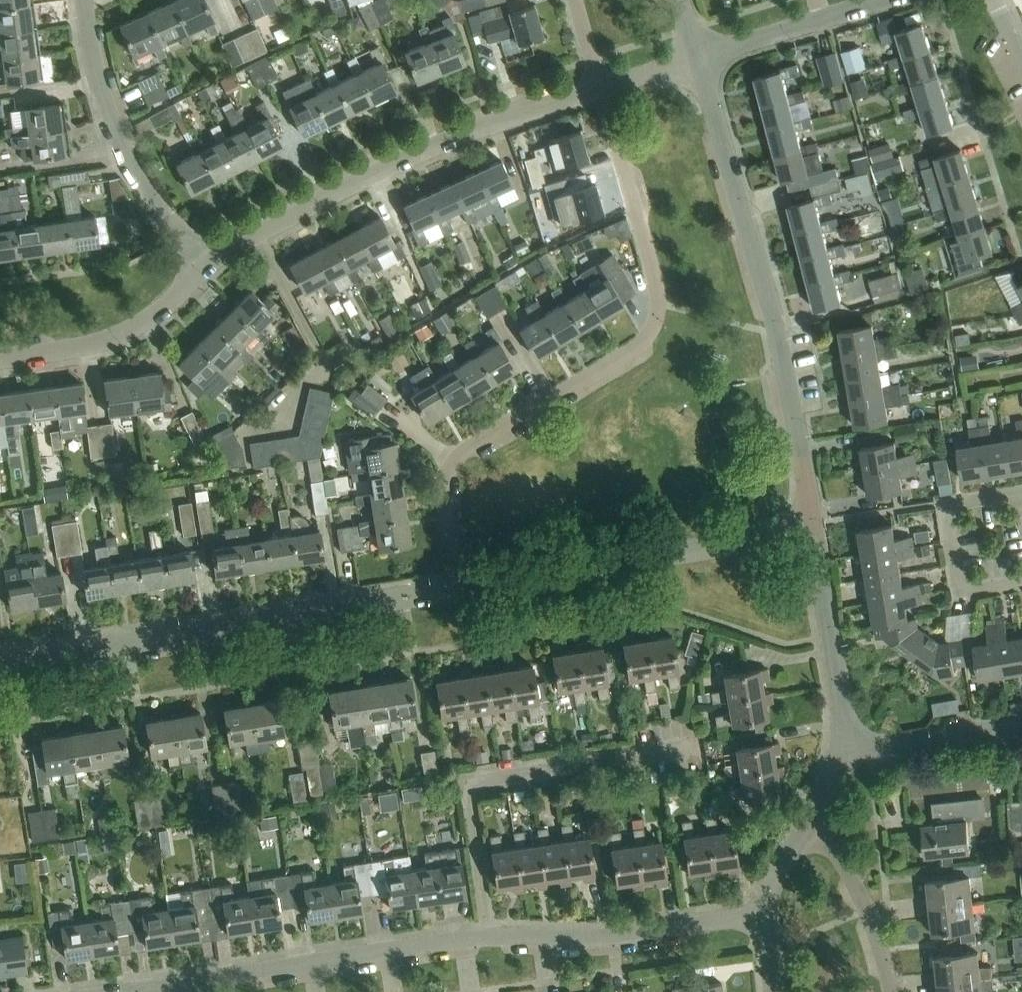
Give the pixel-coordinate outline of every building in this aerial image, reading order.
[(183,33),(201,25),(206,36),(214,33),(209,22),(210,22),(200,0),(171,0),(168,1),(183,33)] [(252,17),(273,7),(269,0),(245,0),(252,17)] [(334,17),(347,13),(343,0),(329,0),(334,17)] [(378,26),(394,18),(385,0),(374,0),(368,3),(378,26)] [(485,5),(484,0),(460,0),(463,11),(485,5)] [(168,1),(143,13),(157,45),(175,36),(180,48),(188,44),(183,33),(168,1)] [(370,30),(378,26),(368,3),(359,7),(370,30)] [(34,29),(31,4),(0,8),(0,33),(34,29)] [(508,15),(503,16),(500,6),(480,12),(489,43),(513,36),(516,44),(541,37),(531,4),(507,11),(508,15)] [(162,56),(157,45),(143,13),(116,25),(130,57),(148,48),(154,60),(162,56)] [(439,20),(441,26),(427,32),(431,41),(427,42),(439,72),(464,62),(452,33),(454,32),(448,16),(439,20)] [(334,23),(322,29),(325,36),(338,30),(334,23)] [(897,39),(902,55),(902,57),(927,49),(919,23),(894,31),(894,29),(878,34),(881,44),(897,39)] [(415,82),(439,72),(427,42),(431,41),(427,32),(424,26),(420,27),(416,29),(422,45),(403,52),(415,82)] [(241,35),(251,57),(267,50),(257,27),(241,35)] [(37,53),(34,29),(0,33),(0,58),(37,53)] [(251,57),(241,35),(222,43),(232,66),(251,57)] [(304,40),(292,45),(296,55),(308,51),(304,40)] [(356,74),(370,103),(394,92),(380,63),(383,62),(375,46),(367,51),(374,65),(360,73),(356,74)] [(861,46),(843,51),(849,72),(867,67),(861,46)] [(910,83),(935,75),(927,49),(902,57),(902,55),(886,60),(889,69),(905,65),(910,81),(910,83)] [(37,53),(0,58),(0,61),(3,84),(41,79),(37,53)] [(835,54),(817,59),(825,88),(842,83),(835,54)] [(268,55),(254,62),(265,84),(279,76),(268,55)] [(351,77),(337,83),(333,85),(347,114),(370,103),(356,74),(360,73),(352,57),(344,61),(351,77)] [(258,87),(265,84),(254,62),(247,66),(258,87)] [(785,98),(784,95),(780,79),(796,75),(793,65),(777,69),(778,71),(753,78),(760,104),(785,98)] [(329,87),(314,95),(311,96),(325,125),(347,114),(333,85),(337,83),(330,69),(321,72),(329,87)] [(159,72),(138,81),(148,105),(182,90),(179,84),(166,90),(159,72)] [(913,91),(918,106),(918,108),(943,101),(935,75),(910,83),(910,81),(894,85),(897,95),(913,91)] [(301,136),(325,125),(311,96),(314,95),(306,79),(298,84),(305,99),(287,107),(301,136)] [(851,83),(855,99),(869,95),(865,79),(851,83)] [(887,99),(896,96),(893,86),(884,89),(887,99)] [(205,88),(198,92),(203,102),(211,98),(205,88)] [(803,90),(784,95),(785,98),(760,104),(766,130),(792,124),(791,120),(787,104),(806,99),(803,90)] [(177,101),(183,112),(191,107),(185,97),(177,101)] [(848,97),(834,101),(837,112),(852,108),(848,97)] [(280,146),(272,130),(275,129),(261,101),(252,106),(260,120),(248,126),(238,105),(234,107),(232,103),(229,104),(235,115),(238,114),(245,128),(242,130),(257,158),(280,146)] [(926,134),(951,127),(943,101),(918,108),(918,106),(902,111),(905,120),(920,116),(926,134)] [(25,124),(11,126),(12,136),(63,129),(60,103),(23,107),(25,124)] [(237,132),(222,139),(219,140),(235,169),(257,158),(242,130),(245,128),(238,114),(235,115),(229,104),(225,107),(230,118),(237,132)] [(172,105),(146,117),(151,127),(169,119),(170,122),(179,118),(172,105)] [(807,116),(791,120),(792,124),(766,130),(773,157),(799,150),(798,146),(794,130),(810,126),(807,116)] [(215,144),(200,151),(197,153),(212,181),(235,169),(219,140),(222,139),(215,126),(207,129),(215,144)] [(67,154),(63,129),(12,136),(9,136),(11,147),(21,146),(23,160),(67,154)] [(525,159),(532,185),(544,182),(538,160),(549,157),(552,169),(586,160),(577,132),(555,137),(556,141),(544,145),(544,147),(534,149),(536,157),(525,159)] [(189,193),(212,181),(197,153),(200,151),(193,137),(185,141),(192,155),(174,164),(189,193)] [(837,168),(821,172),(816,153),(814,142),(798,146),(799,150),(773,157),(780,183),(805,177),(808,187),(839,179),(837,168)] [(873,162),(893,156),(890,144),(870,150),(873,162)] [(933,156),(917,160),(920,170),(936,166),(941,182),(942,184),(967,177),(959,150),(934,157),(933,156)] [(867,156),(852,160),(855,176),(871,172),(867,156)] [(872,164),(876,178),(904,170),(900,156),(872,164)] [(499,161),(475,172),(486,196),(483,198),(490,213),(499,208),(493,193),(511,185),(499,161)] [(65,219),(69,247),(96,243),(92,215),(81,217),(76,183),(89,181),(87,169),(59,173),(60,186),(62,186),(67,219),(65,219)] [(475,172),(451,183),(462,208),(461,208),(459,209),(466,224),(475,220),(490,213),(483,198),(486,196),(475,172)] [(48,175),(50,187),(60,186),(59,173),(48,175)] [(941,182),(925,186),(928,196),(944,191),(949,206),(950,209),(975,202),(967,177),(942,184),(941,182)] [(115,179),(109,180),(113,202),(129,199),(115,179)] [(808,187),(811,200),(786,206),(793,232),(819,225),(818,222),(814,207),(832,202),(830,193),(842,190),(839,179),(808,187)] [(575,220),(601,213),(593,184),(571,191),(568,181),(542,188),(547,204),(569,197),(575,220)] [(451,183),(426,195),(440,226),(439,227),(442,235),(446,234),(454,230),(447,215),(459,209),(461,208),(462,208),(451,183)] [(892,198),(889,188),(878,191),(881,201),(891,198),(892,198)] [(38,223),(26,225),(23,209),(22,209),(19,193),(8,195),(11,211),(13,227),(12,227),(16,255),(42,251),(38,223)] [(403,205),(402,206),(412,229),(410,230),(418,246),(427,242),(442,235),(439,227),(440,226),(426,195),(403,205)] [(949,206),(933,211),(936,221),(952,217),(957,232),(957,233),(957,235),(983,227),(975,202),(950,209),(949,206)] [(500,209),(493,212),(499,225),(506,222),(500,209)] [(16,255),(12,227),(13,227),(11,211),(0,213),(2,223),(0,224),(0,258),(16,255)] [(395,261),(403,257),(396,243),(392,244),(378,218),(356,229),(370,257),(375,255),(388,248),(395,261)] [(793,232),(800,258),(825,251),(825,248),(820,232),(836,228),(834,218),(818,222),(819,225),(793,232)] [(65,219),(38,223),(42,251),(69,247),(65,219)] [(957,233),(943,237),(946,247),(947,247),(949,253),(956,277),(960,276),(983,269),(979,257),(991,254),(983,227),(957,235),(957,233)] [(356,229),(333,241),(348,269),(352,267),(366,260),(373,273),(382,268),(375,255),(370,257),(356,229)] [(464,240),(454,244),(462,263),(472,259),(464,240)] [(333,241),(311,253),(325,281),(330,279),(343,272),(350,285),(359,280),(352,267),(348,269),(333,241)] [(526,241),(515,246),(520,255),(530,249),(526,241)] [(825,251),(800,258),(807,284),(832,277),(831,274),(827,259),(844,255),(841,244),(825,248),(825,251)] [(325,281),(311,253),(288,265),(303,293),(321,283),(328,296),(337,292),(330,279),(325,281)] [(546,253),(538,257),(544,268),(552,264),(546,253)] [(513,254),(504,260),(509,268),(518,262),(513,254)] [(577,274),(586,288),(583,290),(599,318),(621,304),(613,291),(623,286),(618,277),(622,274),(610,254),(591,266),(577,274)] [(524,264),(532,276),(544,269),(536,256),(524,264)] [(419,267),(430,290),(442,285),(431,261),(419,267)] [(921,269),(905,274),(911,293),(926,289),(921,269)] [(832,277),(807,284),(814,310),(839,304),(834,284),(850,280),(848,271),(831,274),(832,277)] [(898,272),(869,280),(876,303),(905,295),(898,272)] [(560,303),(577,331),(599,318),(583,290),(586,288),(577,274),(571,279),(579,293),(565,301),(560,303)] [(496,285),(483,293),(494,313),(508,304),(496,285)] [(539,316),(555,344),(577,331),(560,303),(565,301),(556,287),(549,292),(557,305),(543,314),(539,316)] [(269,337),(258,326),(278,305),(266,294),(260,300),(249,289),(230,308),(254,331),(251,334),(262,344),(269,337)] [(487,317),(494,313),(483,293),(475,298),(487,317)] [(424,297),(410,305),(417,320),(431,312),(424,297)] [(517,330),(533,357),(555,344),(539,316),(543,314),(535,301),(527,306),(535,319),(517,330)] [(1015,317),(1021,313),(1021,301),(1010,308),(1015,317)] [(230,308),(213,325),(237,348),(233,352),(244,363),(251,356),(240,344),(251,334),(254,331),(230,308)] [(449,311),(433,320),(442,334),(457,325),(449,311)] [(379,319),(389,338),(400,332),(390,313),(379,319)] [(414,331),(420,341),(433,334),(427,324),(414,331)] [(213,325),(195,343),(219,367),(216,370),(226,380),(227,381),(234,373),(223,362),(233,352),(237,348),(213,325)] [(293,325),(282,331),(293,353),(304,347),(293,325)] [(840,331),(844,355),(893,347),(891,337),(875,340),(872,326),(840,331)] [(491,345),(478,353),(474,356),(491,383),(512,370),(497,344),(500,342),(491,327),(483,331),(491,345)] [(969,332),(955,335),(957,346),(971,343),(969,332)] [(380,335),(366,342),(371,352),(385,345),(380,335)] [(469,396),(491,383),(474,356),(478,353),(470,340),(462,344),(470,358),(456,366),(453,368),(469,396)] [(219,367),(195,343),(177,362),(199,383),(196,386),(209,398),(216,391),(216,390),(226,380),(216,370),(219,367)] [(847,379),(880,374),(878,361),(895,358),(893,347),(844,355),(847,379)] [(447,409),(469,396),(453,368),(456,366),(448,353),(440,357),(449,371),(434,379),(430,381),(447,409)] [(961,358),(963,371),(980,368),(978,356),(961,358)] [(426,365),(418,370),(411,374),(416,381),(422,377),(427,384),(409,395),(425,423),(447,409),(430,381),(434,379),(426,365)] [(158,372),(131,375),(136,411),(169,407),(166,384),(160,385),(158,372)] [(882,387),(880,374),(847,379),(851,403),(901,395),(899,384),(882,387)] [(108,415),(135,411),(136,411),(131,375),(103,379),(107,407),(108,415)] [(52,386),(56,414),(58,414),(60,430),(62,437),(75,435),(75,432),(87,430),(91,458),(104,456),(100,424),(86,426),(83,410),(79,383),(52,386)] [(353,389),(379,409),(387,398),(368,384),(361,393),(353,388),(353,389)] [(30,417),(56,414),(52,386),(25,390),(30,417)] [(307,400),(331,405),(333,392),(310,387),(307,400)] [(379,409),(353,389),(347,397),(373,417),(379,409)] [(0,393),(0,401),(3,421),(5,436),(6,436),(4,421),(30,417),(25,390),(0,393)] [(901,395),(851,403),(855,427),(888,422),(886,408),(903,405),(901,395)] [(331,405),(307,400),(304,412),(328,417),(331,405)] [(937,406),(928,408),(930,418),(939,416),(937,406)] [(180,417),(195,445),(207,439),(192,411),(180,417)] [(301,424),(325,430),(328,417),(304,412),(301,424)] [(991,443),(989,426),(987,416),(978,417),(980,427),(978,428),(987,478),(1011,474),(1005,441),(991,443)] [(987,478),(978,428),(977,417),(967,419),(971,446),(957,448),(963,481),(987,478)] [(1005,441),(1011,474),(1021,472),(1021,421),(1016,422),(1018,438),(1005,441)] [(100,424),(104,456),(117,454),(113,423),(100,424)] [(299,435),(320,456),(325,430),(301,424),(299,435)] [(895,427),(897,442),(917,438),(915,424),(895,427)] [(208,436),(223,468),(245,464),(242,449),(231,426),(208,436)] [(62,437),(60,430),(50,431),(53,449),(63,447),(62,437)] [(290,461),(307,459),(320,457),(320,456),(299,435),(286,437),(290,461)] [(393,443),(377,445),(375,435),(342,441),(348,473),(349,473),(365,470),(365,473),(397,468),(393,443)] [(19,453),(17,436),(6,437),(9,455),(19,453)] [(273,439),(277,463),(278,463),(290,461),(286,437),(273,439)] [(265,465),(266,465),(277,463),(273,439),(261,441),(265,465)] [(265,465),(261,441),(250,442),(254,466),(265,465)] [(861,448),(865,472),(915,464),(913,454),(897,457),(894,443),(861,448)] [(320,457),(307,459),(315,513),(328,511),(326,496),(320,457)] [(947,459),(934,461),(938,484),(951,482),(947,459)] [(104,460),(94,461),(96,474),(106,473),(104,460)] [(915,464),(865,472),(869,497),(902,491),(900,477),(917,474),(915,464)] [(402,493),(397,468),(365,473),(365,470),(349,473),(350,481),(366,479),(369,494),(369,499),(402,493)] [(140,470),(127,472),(130,488),(143,486),(140,470)] [(334,479),(323,480),(326,496),(336,494),(334,479)] [(68,496),(67,490),(66,485),(54,487),(56,498),(62,497),(68,496)] [(106,492),(98,493),(99,503),(108,502),(106,492)] [(406,518),(402,493),(369,499),(369,494),(353,497),(355,506),(370,504),(373,519),(374,523),(406,518)] [(196,501),(201,533),(214,531),(209,499),(196,501)] [(179,504),(183,535),(196,533),(192,502),(179,504)] [(33,506),(22,508),(26,535),(38,533),(33,506)] [(318,530),(311,531),(309,523),(309,522),(306,519),(302,516),(298,514),(290,516),(289,507),(279,509),(281,526),(291,525),(292,534),(291,535),(295,562),(322,558),(318,530)] [(357,522),(358,525),(337,529),(341,552),(364,548),(362,536),(375,533),(378,549),(410,543),(406,518),(374,523),(373,519),(357,522)] [(63,523),(68,555),(82,552),(77,520),(63,523)] [(57,556),(68,555),(63,523),(52,524),(57,556)] [(269,567),(264,539),(250,541),(248,525),(234,527),(241,571),(269,567)] [(892,525),(859,531),(863,555),(913,547),(911,537),(895,540),(892,525)] [(241,571),(234,527),(225,528),(228,545),(210,548),(215,576),(241,571)] [(149,530),(152,547),(163,546),(160,529),(149,530)] [(914,533),(916,542),(929,540),(928,531),(914,533)] [(291,535),(264,539),(269,567),(295,562),(291,535)] [(135,560),(111,564),(109,555),(119,553),(116,536),(105,537),(107,545),(105,545),(112,592),(139,587),(135,560)] [(929,544),(916,545),(918,555),(931,554),(929,544)] [(85,596),(112,592),(105,545),(95,547),(98,566),(81,569),(85,596)] [(913,547),(863,555),(867,579),(900,573),(898,559),(915,557),(913,547)] [(188,551),(161,556),(166,583),(192,579),(188,551)] [(28,553),(36,604),(63,600),(59,572),(47,574),(45,559),(33,561),(32,552),(28,553)] [(4,568),(6,581),(4,581),(8,609),(36,604),(28,553),(15,555),(17,566),(4,568)] [(161,556),(135,560),(139,587),(166,583),(161,556)] [(900,573),(867,579),(870,603),(921,594),(919,585),(903,588),(900,573)] [(929,584),(920,585),(921,593),(930,592),(929,584)] [(921,594),(870,603),(874,627),(882,626),(882,625),(908,621),(908,620),(905,606),(923,604),(921,594)] [(996,625),(1004,676),(1021,673),(1021,640),(1021,638),(1007,640),(1004,624),(1003,617),(996,618),(997,625),(996,625)] [(882,626),(874,627),(876,638),(884,637),(913,658),(929,636),(918,628),(916,619),(908,620),(908,621),(882,625),(882,626)] [(974,639),(961,641),(965,665),(976,664),(979,680),(1004,676),(996,625),(994,626),(993,620),(986,621),(987,627),(986,627),(989,644),(975,646),(974,639)] [(670,688),(681,687),(673,636),(658,638),(657,631),(647,632),(648,640),(653,676),(655,675),(668,673),(670,688)] [(657,690),(655,675),(653,676),(648,640),(634,642),(633,634),(624,635),(630,679),(644,677),(646,692),(657,690)] [(929,636),(913,658),(942,679),(955,677),(954,667),(965,665),(961,641),(940,644),(929,636)] [(601,699),(611,698),(603,647),(588,649),(587,641),(575,643),(576,651),(582,686),(585,686),(599,684),(601,699)] [(587,701),(585,686),(582,686),(576,651),(563,653),(562,646),(553,647),(560,690),(575,687),(577,702),(586,701),(587,701)] [(531,718),(540,717),(533,665),(518,667),(517,662),(507,663),(507,669),(513,706),(515,705),(529,703),(531,718)] [(490,709),(491,709),(504,707),(506,722),(517,720),(515,705),(513,706),(507,669),(494,671),(493,665),(483,667),(484,673),(490,709)] [(728,697),(765,692),(764,680),(769,679),(768,668),(725,674),(728,690),(712,692),(714,702),(729,700),(728,697)] [(466,713),(467,713),(481,711),(484,726),(493,724),(491,709),(490,709),(484,673),(471,675),(470,669),(460,671),(461,677),(466,713)] [(469,728),(467,713),(466,713),(461,677),(446,678),(446,673),(437,674),(443,716),(457,715),(459,729),(469,728)] [(388,717),(390,729),(391,731),(392,740),(404,738),(401,715),(416,712),(410,678),(384,682),(390,717),(388,717)] [(384,682),(357,687),(366,744),(378,742),(376,731),(390,729),(388,717),(390,717),(384,682)] [(366,744),(357,687),(329,692),(334,725),(346,723),(350,747),(366,744)] [(767,703),(773,702),(771,691),(765,692),(728,697),(729,700),(731,714),(716,716),(718,725),(769,718),(767,703)] [(712,692),(699,694),(700,704),(714,702),(712,692)] [(933,700),(935,711),(960,708),(958,697),(933,700)] [(252,704),(260,752),(271,750),(269,736),(284,734),(279,700),(252,704)] [(579,713),(587,711),(586,701),(577,702),(579,713)] [(248,754),(260,752),(252,704),(225,708),(231,742),(246,739),(248,754)] [(174,717),(182,764),(194,762),(191,748),(206,746),(201,713),(174,717)] [(171,766),(182,764),(174,717),(147,722),(153,755),(168,752),(171,766)] [(123,725),(96,730),(104,777),(115,775),(113,761),(129,759),(123,725)] [(92,779),(104,777),(96,730),(69,734),(75,768),(89,765),(92,779)] [(591,732),(583,734),(584,744),(593,743),(591,732)] [(63,769),(66,783),(68,799),(80,797),(75,768),(69,734),(42,738),(48,772),(63,769)] [(317,738),(299,740),(302,768),(307,767),(310,794),(324,792),(321,765),(317,738)] [(726,776),(740,774),(740,771),(776,766),(774,754),(781,753),(779,742),(737,748),(739,763),(725,765),(726,776)] [(512,749),(501,750),(503,760),(513,758),(512,749)] [(436,761),(434,750),(421,752),(426,781),(439,779),(436,761)] [(487,752),(476,754),(478,764),(489,762),(487,752)] [(321,765),(324,792),(336,791),(332,764),(321,765)] [(778,777),(784,776),(783,765),(776,766),(740,771),(740,774),(742,788),(728,790),(729,799),(780,792),(778,777)] [(302,771),(289,774),(293,799),(306,797),(302,771)] [(668,794),(684,792),(682,778),(666,781),(668,794)] [(225,784),(230,814),(243,812),(238,782),(225,784)] [(447,783),(438,784),(441,798),(449,797),(447,783)] [(216,816),(230,814),(225,784),(211,786),(216,816)] [(528,789),(515,792),(517,801),(530,799),(528,789)] [(161,795),(147,797),(152,826),(166,824),(161,795)] [(368,795),(359,796),(362,813),(371,812),(368,795)] [(138,828),(152,826),(147,797),(133,799),(138,828)] [(970,851),(967,820),(984,818),(982,798),(933,803),(935,823),(921,824),(924,855),(970,851)] [(1020,801),(1008,802),(1010,835),(1021,834),(1021,827),(1020,801)] [(29,812),(32,841),(59,838),(55,809),(29,812)] [(111,816),(98,818),(101,835),(113,833),(111,816)] [(276,816),(261,818),(262,829),(278,826),(276,816)] [(729,874),(740,872),(734,829),(718,831),(716,817),(706,819),(708,833),(713,869),(728,867),(729,874)] [(208,819),(197,820),(198,832),(210,831),(208,819)] [(714,876),(713,869),(708,833),(694,835),(692,821),(682,822),(689,872),(704,870),(705,878),(714,876)] [(585,881),(595,880),(589,837),(574,838),(572,824),(562,825),(564,840),(567,840),(572,876),(584,875),(585,881)] [(573,883),(572,876),(567,840),(564,840),(550,842),(548,827),(538,828),(540,843),(542,843),(547,879),(561,877),(562,884),(573,883)] [(657,885),(667,883),(661,840),(646,843),(644,828),(634,829),(637,844),(643,880),(656,878),(657,885)] [(168,842),(167,830),(159,831),(161,843),(168,842)] [(515,832),(517,847),(518,847),(523,883),(537,881),(538,888),(548,886),(547,879),(542,843),(540,843),(527,845),(525,830),(515,832)] [(637,844),(622,846),(620,831),(610,833),(618,883),(632,881),(633,889),(644,887),(643,880),(637,844)] [(518,847),(517,847),(503,848),(501,834),(491,835),(498,886),(513,884),(514,892),(524,890),(523,883),(518,847)] [(443,900),(443,899),(467,895),(462,862),(461,862),(459,847),(425,853),(427,867),(411,870),(417,904),(443,900)] [(952,853),(942,854),(943,864),(953,863),(952,853)] [(388,892),(391,908),(417,904),(411,870),(409,855),(394,857),(372,861),(377,894),(388,892)] [(46,857),(35,859),(37,873),(48,871),(46,857)] [(330,882),(336,917),(362,913),(360,897),(371,895),(366,862),(344,865),(346,880),(330,882)] [(26,863),(14,864),(15,873),(27,872),(26,863)] [(309,921),(336,917),(330,882),(315,885),(312,870),(291,873),(296,907),(307,905),(309,921)] [(247,881),(249,895),(255,930),(281,925),(279,909),(290,908),(284,875),(262,878),(247,881)] [(928,879),(930,905),(973,900),(970,875),(928,879)] [(255,930),(249,895),(234,898),(232,883),(210,887),(215,920),(227,918),(229,934),(255,930)] [(204,888),(166,894),(168,909),(174,943),(201,938),(198,922),(209,921),(204,888)] [(174,943),(168,909),(154,911),(151,896),(129,900),(134,933),(145,931),(148,947),(174,943)] [(973,900),(930,905),(933,932),(975,928),(973,900)] [(88,922),(93,956),(120,952),(117,936),(128,934),(123,901),(101,905),(103,919),(88,922)] [(68,960),(93,956),(88,922),(73,924),(70,910),(49,913),(54,945),(65,944),(68,960)] [(975,928),(960,929),(962,941),(976,940),(975,928)] [(1014,937),(1015,949),(1021,949),(1021,936),(1014,937)] [(28,968),(24,940),(0,944),(0,971),(28,968)] [(935,956),(938,982),(992,976),(991,967),(979,968),(978,952),(935,956)] [(981,989),(993,988),(992,976),(938,982),(939,991),(982,991),(981,989)] [(720,982),(671,988),(671,991),(722,991),(720,982)]
